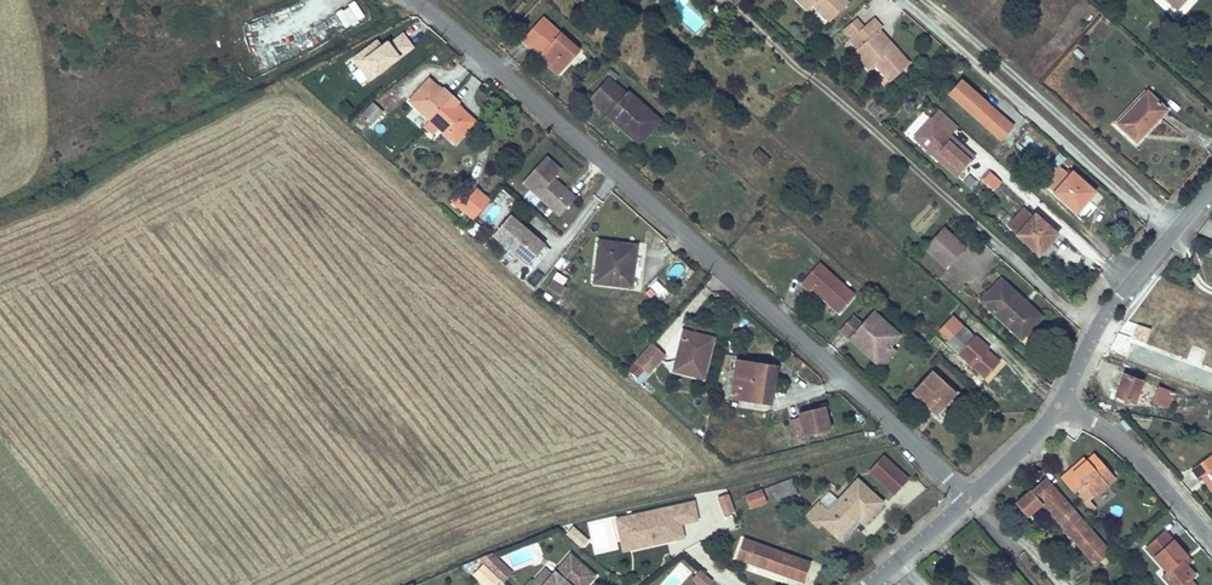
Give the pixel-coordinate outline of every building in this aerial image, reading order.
[(807,10),(813,5),(829,21),(835,15),(847,2),(845,0),(797,0),(807,10)] [(579,50),(542,16),(521,39),(531,48),(533,46),(548,60),(551,57),(553,59),(551,62),(561,71),(579,50)] [(909,65),(893,46),(885,38),(879,30),(881,28),(874,19),(864,27),(857,19),(847,27),(844,30),(851,38),(849,40),(857,49),(853,53),(868,70),(874,65),(889,82),(898,74),(909,65)] [(348,72),(349,74),(360,87),(413,47),(403,34),(384,48),(382,46),(378,41),(361,53),(365,59),(358,64),(353,58),(343,66),(348,72)] [(561,71),(551,62),(553,59),(551,57),(548,60),(545,63),(557,75),(561,71)] [(589,98),(606,114),(614,121),(616,119),(638,139),(649,127),(651,130),(660,120),(627,90),(625,93),(608,77),(589,98)] [(961,77),(948,92),(1002,138),(1014,123),(961,77)] [(409,101),(428,120),(449,97),(441,89),(439,91),(427,81),(409,101)] [(1147,91),(1116,123),(1136,141),(1167,110),(1147,91)] [(449,97),(428,120),(439,129),(453,143),(472,122),(459,109),(460,107),(449,97)] [(371,105),(360,117),(369,125),(380,112),(371,105)] [(932,115),(913,136),(957,176),(976,155),(951,132),(957,125),(939,108),(932,115)] [(614,121),(606,114),(603,117),(610,124),(614,121)] [(616,119),(614,121),(639,143),(651,130),(649,127),(638,139),(616,119)] [(428,120),(423,126),(433,135),(439,129),(428,120)] [(759,148),(752,156),(764,167),(771,159),(759,148)] [(574,199),(556,183),(554,185),(550,182),(552,180),(560,171),(545,158),(521,184),(558,217),(574,199)] [(1060,166),(1045,182),(1055,190),(1053,193),(1075,212),(1093,191),(1072,172),(1069,174),(1060,166)] [(503,187),(494,195),(506,208),(515,200),(503,187)] [(467,200),(459,209),(472,220),(488,201),(476,190),(467,200)] [(450,201),(459,209),(467,200),(458,192),(450,201)] [(1023,209),(1008,224),(1018,233),(1016,235),(1038,254),(1056,234),(1035,214),(1032,217),(1023,209)] [(544,246),(509,217),(492,236),(527,266),(544,246)] [(466,229),(472,236),(482,228),(476,220),(466,229)] [(944,228),(926,247),(946,265),(963,246),(944,228)] [(598,241),(593,282),(629,287),(635,246),(598,241)] [(531,270),(548,250),(544,246),(527,266),(531,270)] [(946,265),(926,247),(924,249),(943,267),(946,265)] [(812,289),(824,300),(826,298),(841,310),(854,295),(818,263),(801,283),(810,291),(812,289)] [(556,272),(551,280),(562,286),(566,279),(556,272)] [(562,286),(551,280),(547,287),(561,296),(565,288),(562,286)] [(1000,280),(980,301),(1020,338),(1039,317),(1000,280)] [(826,298),(824,300),(838,313),(841,310),(826,298)] [(853,314),(839,329),(875,362),(890,345),(899,335),(872,310),(862,322),(853,314)] [(938,329),(948,339),(962,325),(952,315),(938,329)] [(948,339),(946,341),(958,353),(974,336),(962,325),(948,339)] [(682,333),(677,354),(682,355),(680,362),(675,361),(672,373),(702,380),(711,340),(682,333)] [(974,336),(958,353),(984,378),(998,362),(986,351),(989,348),(975,335),(974,336)] [(651,344),(635,362),(644,371),(648,374),(658,362),(653,358),(659,351),(651,344)] [(895,349),(890,345),(875,362),(885,361),(895,349)] [(659,351),(653,358),(658,362),(664,356),(659,351)] [(644,371),(635,362),(627,371),(636,379),(644,371)] [(772,386),(763,385),(766,366),(735,362),(729,398),(769,404),(772,386)] [(766,366),(763,385),(772,386),(775,367),(766,366)] [(931,372),(912,392),(935,414),(954,393),(931,372)] [(1122,374),(1117,390),(1121,392),(1119,397),(1135,403),(1142,382),(1122,374)] [(1158,387),(1152,402),(1167,407),(1173,393),(1158,387)] [(790,420),(795,438),(832,429),(826,405),(798,413),(800,417),(790,420)] [(887,438),(894,445),(897,442),(892,436),(887,438)] [(1206,485),(1209,483),(1211,487),(1211,453),(1191,469),(1197,477),(1200,476),(1206,485)] [(1070,471),(1061,479),(1073,493),(1082,485),(1093,497),(1114,478),(1095,456),(1087,463),(1074,475),(1070,471)] [(868,471),(871,474),(884,459),(881,457),(868,471)] [(884,459),(871,474),(890,491),(903,476),(884,459)] [(1084,459),(1070,471),(1074,475),(1087,463),(1084,459)] [(903,476),(890,491),(894,494),(907,480),(903,476)] [(1043,490),(1050,484),(1045,478),(1037,484),(1043,490)] [(791,479),(763,489),(766,496),(772,494),(774,500),(796,493),(791,479)] [(827,512),(817,502),(804,516),(816,527),(820,523),(836,537),(856,515),(863,521),(879,503),(856,481),(837,501),(827,512)] [(1043,490),(1037,484),(1015,504),(1026,517),(1041,504),(1095,565),(1110,552),(1050,484),(1043,490)] [(760,490),(744,496),(749,508),(765,502),(760,490)] [(736,508),(730,492),(720,495),(726,512),(736,508)] [(827,492),(817,502),(827,512),(837,501),(827,492)] [(705,497),(617,516),(622,536),(632,534),(635,547),(685,536),(682,521),(688,520),(692,519),(709,515),(705,497)] [(688,520),(682,521),(685,536),(696,533),(692,519),(688,520)] [(573,525),(566,532),(581,546),(588,539),(573,525)] [(1170,584),(1182,584),(1189,580),(1194,575),(1185,565),(1180,560),(1186,556),(1164,531),(1145,548),(1166,572),(1162,576),(1170,584)] [(632,534),(622,536),(625,549),(635,547),(632,534)] [(1049,534),(1040,542),(1045,548),(1054,540),(1049,534)] [(796,573),(801,558),(743,538),(737,556),(747,559),(786,573),(789,574),(790,570),(796,573)] [(535,579),(542,584),(573,584),(574,584),(586,584),(596,574),(572,553),(557,569),(550,563),(535,579)] [(1077,556),(1063,568),(1071,577),(1085,565),(1077,556)] [(1186,556),(1180,560),(1185,565),(1191,561),(1186,556)] [(508,568),(497,557),(488,566),(500,577),(508,568)] [(810,562),(801,558),(796,573),(790,570),(789,574),(804,580),(810,562)] [(511,571),(508,568),(500,577),(503,580),(511,571)] [(692,577),(701,584),(707,584),(713,579),(700,568),(692,577)]
